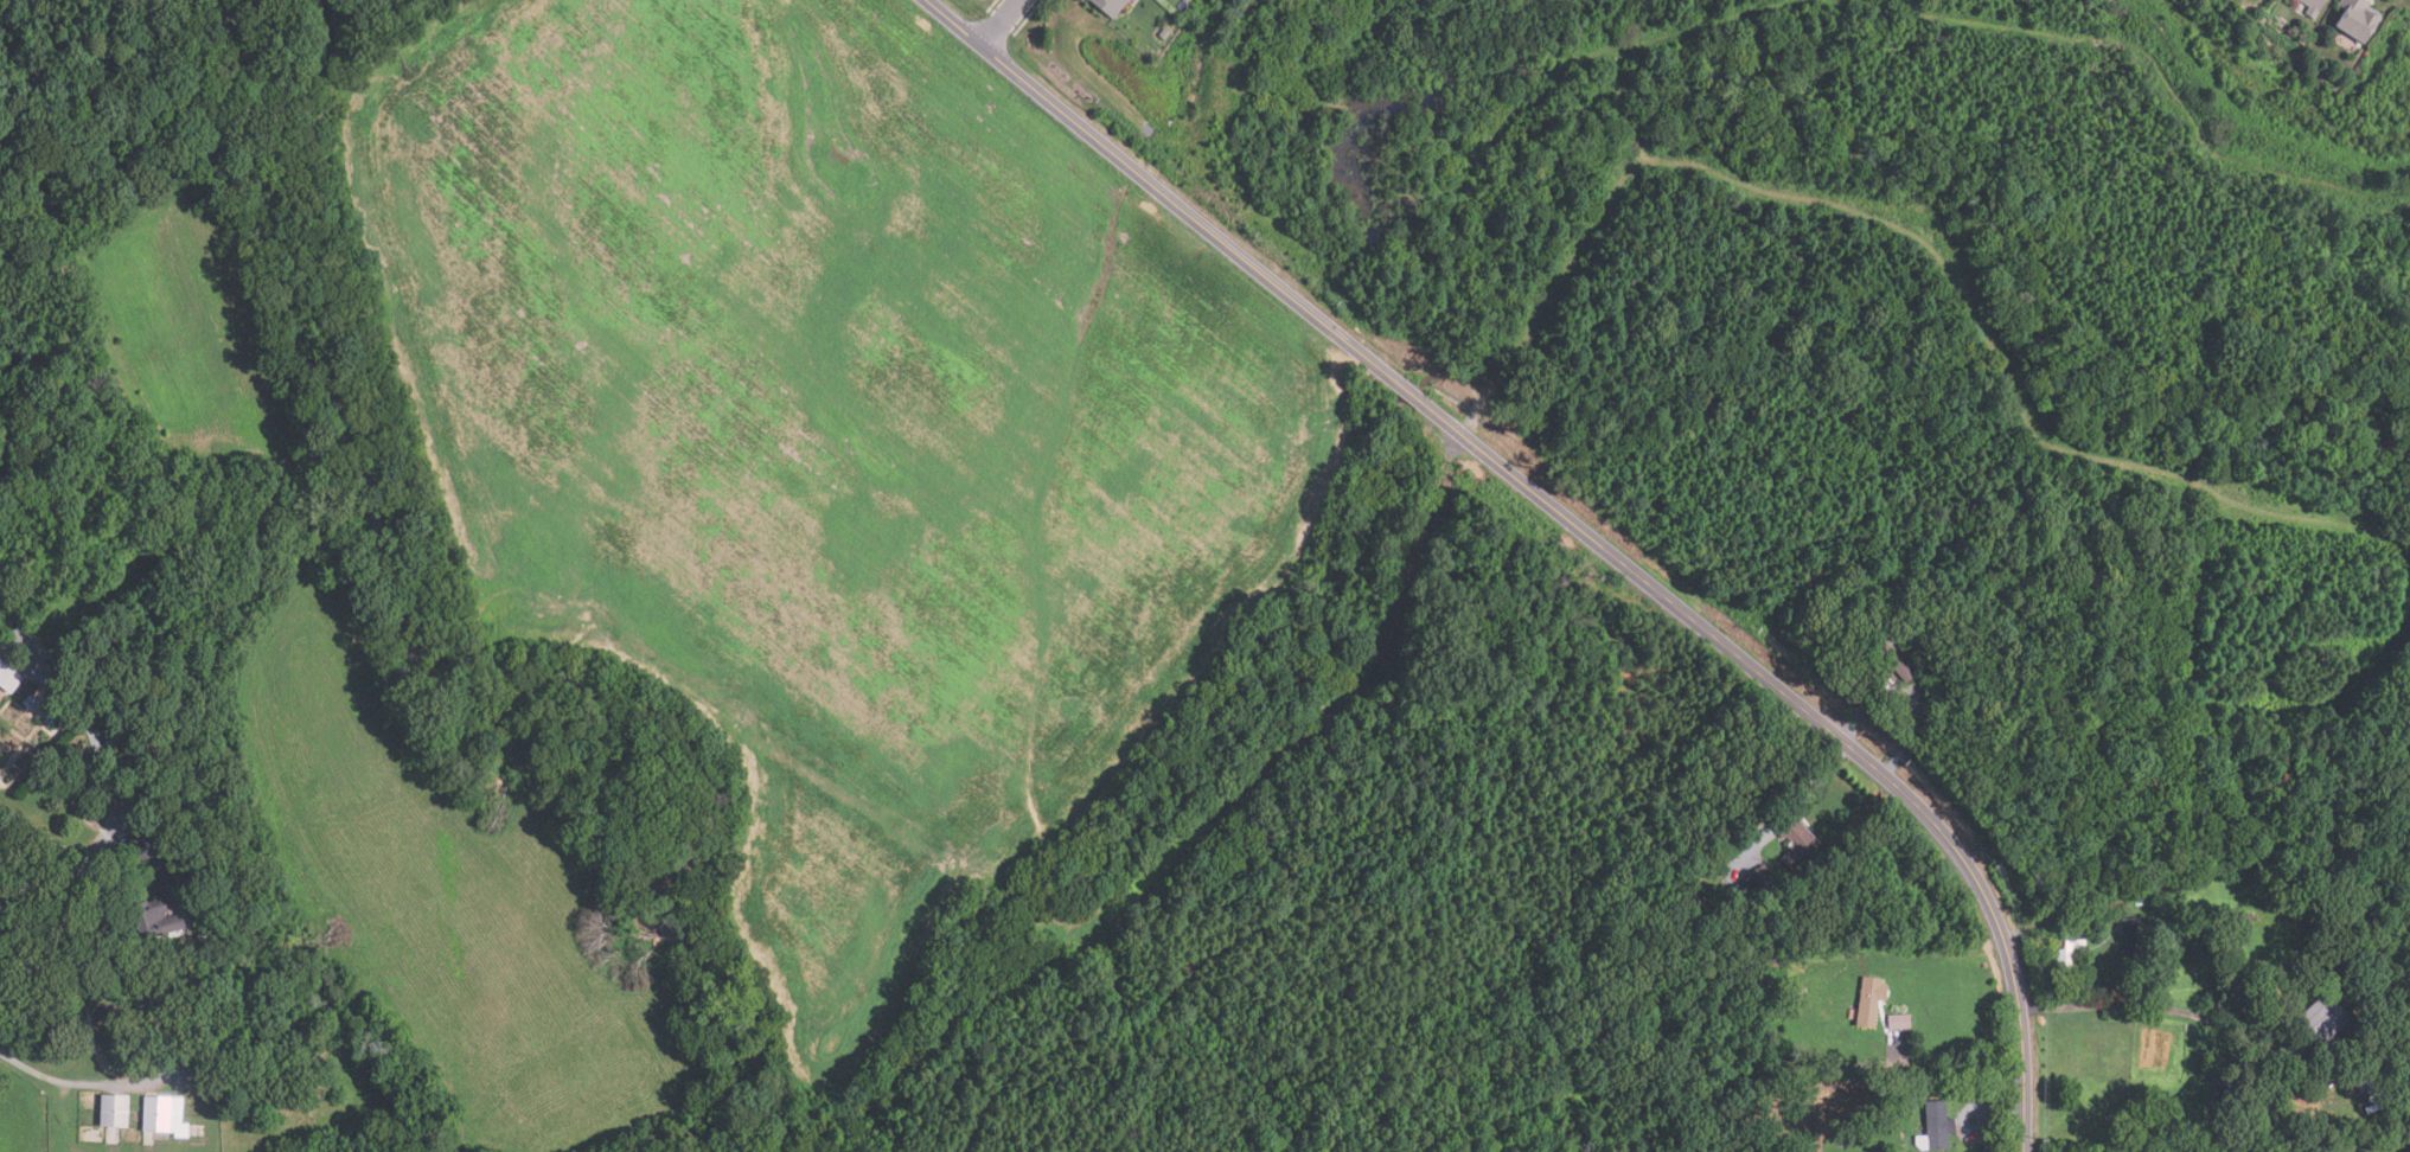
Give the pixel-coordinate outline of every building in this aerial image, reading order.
[(1112,20),(1087,0),(1128,0),(1112,20)] [(2307,7),(2296,0),(2324,0),(2312,19),(2303,13),(2307,7)] [(2335,4),(2338,0),(2365,0),(2363,4),(2379,13),(2361,44),(2332,26),(2342,7),(2335,4)] [(1170,33),(1165,40),(1159,36),(1164,28),(1170,33)] [(1905,681),(1873,645),(1880,638),(1882,641),(1891,633),(1900,644),(1892,652),(1912,674),(1905,681)] [(7,693),(0,688),(0,662),(20,677),(7,693)] [(28,695),(37,703),(27,712),(19,704),(28,695)] [(47,727),(34,715),(41,706),(55,718),(47,727)] [(1791,872),(1779,859),(1794,846),(1785,837),(1783,839),(1766,821),(1783,806),(1820,846),(1791,872)] [(139,941),(138,936),(132,939),(123,913),(130,910),(129,905),(145,901),(146,903),(161,898),(156,882),(158,881),(151,857),(133,863),(124,839),(152,831),(166,878),(168,878),(183,927),(139,941)] [(1762,895),(1747,876),(1763,865),(1777,884),(1762,895)] [(1745,910),(1734,895),(1743,889),(1753,904),(1745,910)] [(1873,1028),(1855,1025),(1861,977),(1881,979),(1880,985),(1886,986),(1884,1001),(1877,1000),(1873,1028)] [(175,994),(172,985),(186,979),(190,988),(175,994)] [(2357,999),(2352,993),(2357,990),(2361,996),(2357,999)] [(2319,1049),(2296,1023),(2306,1013),(2303,1012),(2319,998),(2325,1005),(2333,998),(2352,1019),(2319,1049)] [(1888,1030),(1888,1015),(1910,1015),(1910,1030),(1888,1030)] [(2299,1076),(2293,1062),(2301,1058),(2307,1073),(2299,1076)] [(2371,1103),(2352,1083),(2365,1071),(2384,1092),(2371,1103)] [(2224,1096),(2218,1090),(2233,1074),(2244,1084),(2235,1095),(2230,1090),(2224,1096)] [(2395,1109),(2385,1101),(2392,1090),(2403,1099),(2395,1109)] [(124,1128),(97,1127),(98,1095),(126,1096),(124,1128)] [(187,1124),(187,1138),(172,1138),(172,1133),(140,1132),(141,1096),(181,1099),(180,1124),(187,1124)] [(1928,1150),(1924,1102),(1945,1101),(1946,1119),(1954,1119),(1955,1134),(1948,1134),(1948,1148),(1928,1150)]
